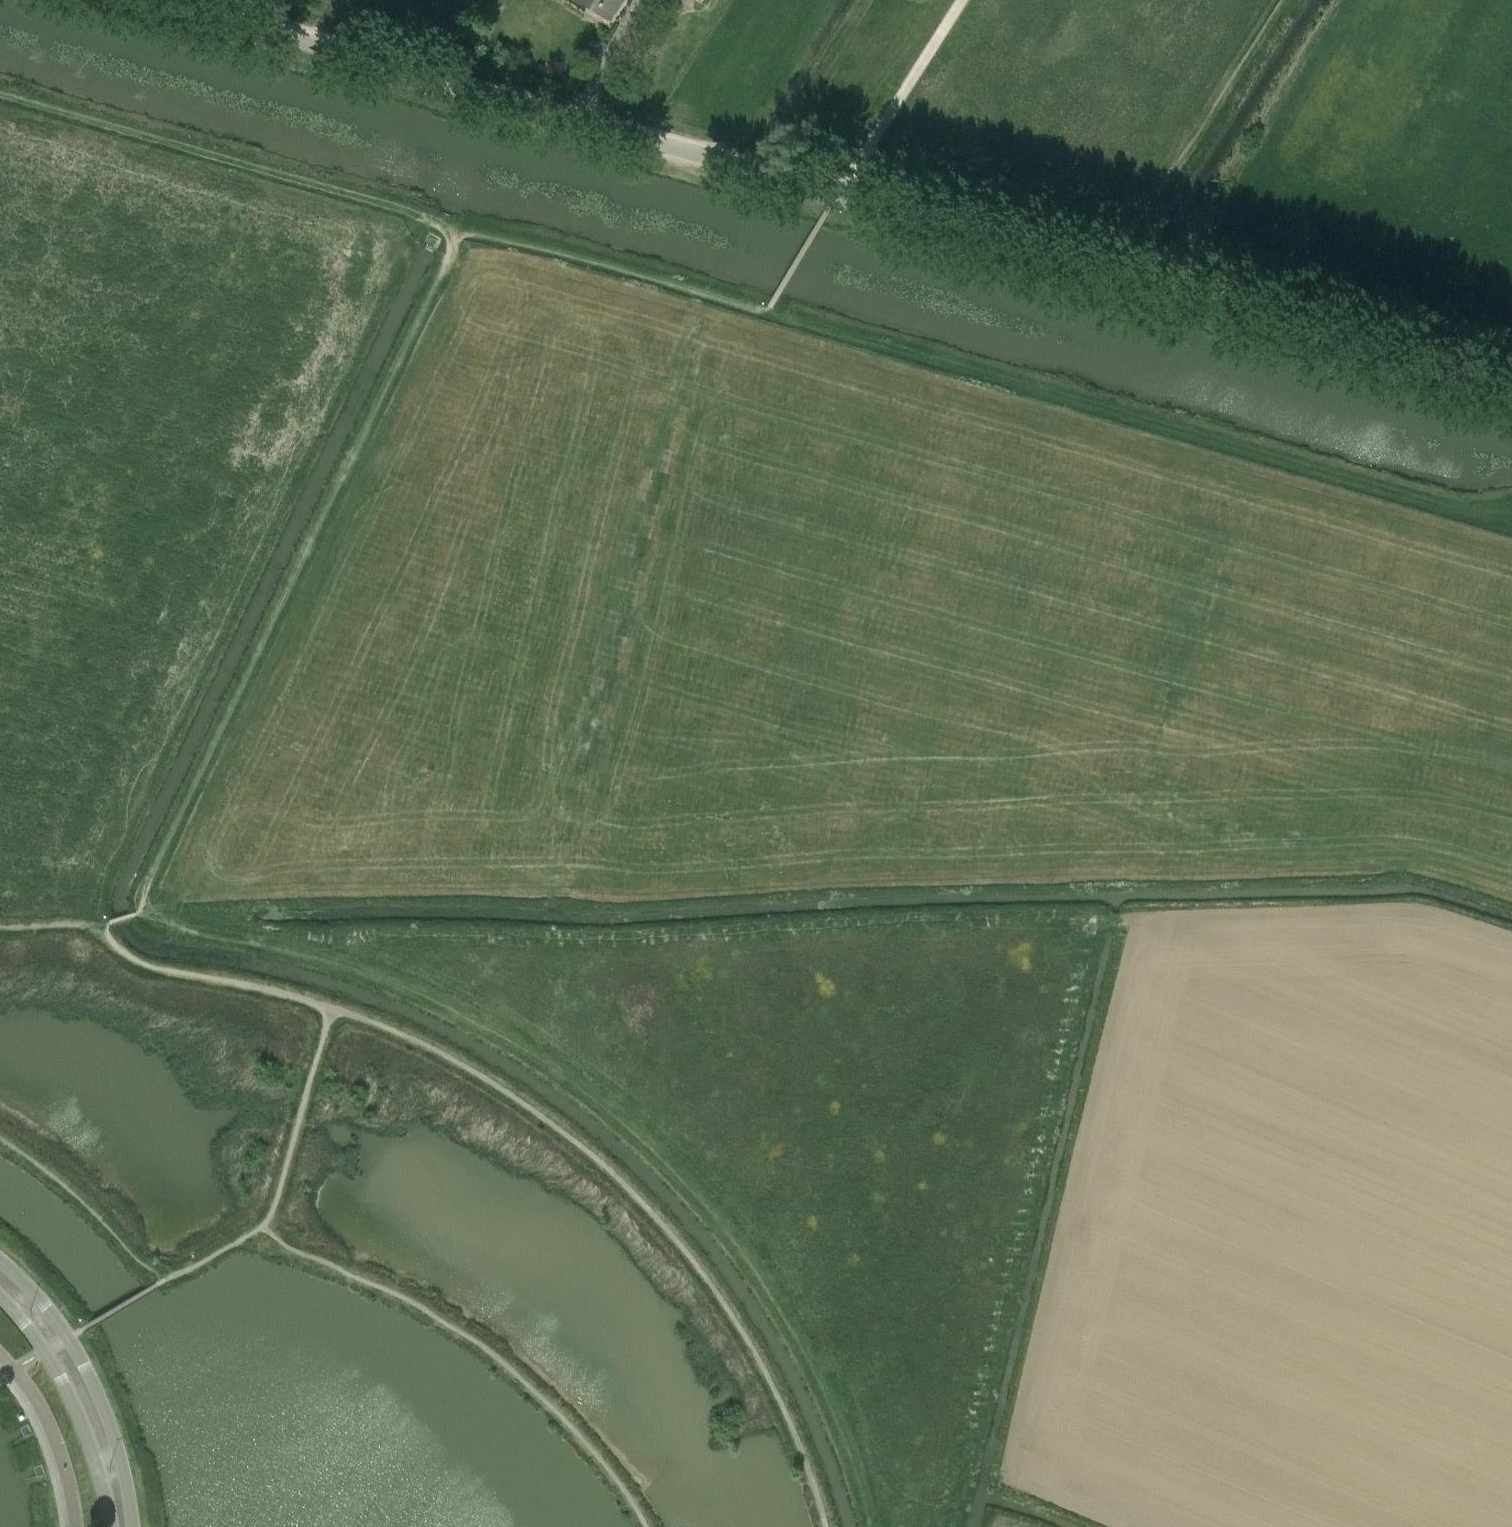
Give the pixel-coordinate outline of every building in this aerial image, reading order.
[(618,0),(580,0),(593,9),(597,2),(611,11),(618,0)]
